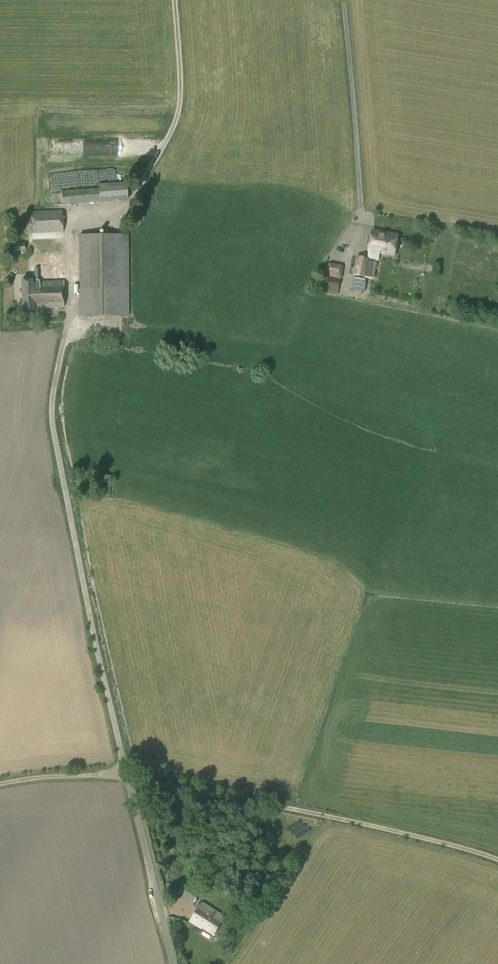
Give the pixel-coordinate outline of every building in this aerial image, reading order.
[(103,139),(89,139),(89,157),(103,157),(103,139)] [(51,204),(127,198),(126,182),(98,184),(98,189),(50,193),(51,204)] [(33,233),(63,232),(62,210),(31,212),(33,233)] [(399,233),(372,229),(368,252),(380,254),(395,256),(399,233)] [(80,316),(129,316),(128,234),(79,235),(80,316)] [(22,310),(33,310),(33,308),(64,307),(62,238),(33,239),(34,279),(21,279),(22,310)] [(14,252),(25,251),(24,243),(13,244),(14,252)] [(374,279),(377,263),(370,261),(371,259),(357,257),(354,275),(374,279)] [(342,279),(344,267),(342,265),(329,263),(328,264),(326,276),(342,279)] [(338,295),(340,279),(326,277),(323,293),(338,295)] [(194,901),(202,890),(188,881),(181,892),(194,901)] [(214,936),(226,917),(202,903),(191,921),(214,936)]
